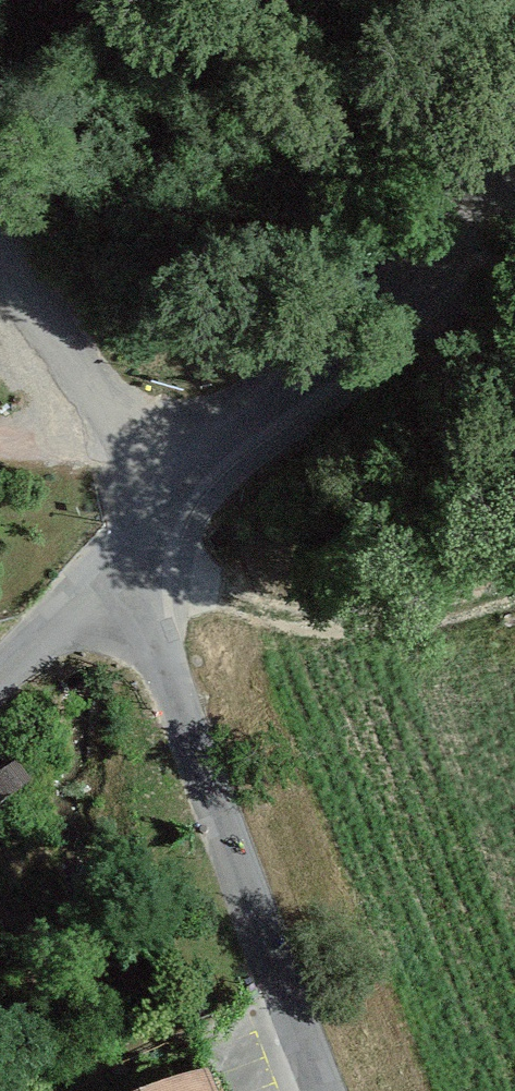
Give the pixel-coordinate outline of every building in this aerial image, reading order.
[(153,1090),(211,1090),(203,1070),(153,1090)]
